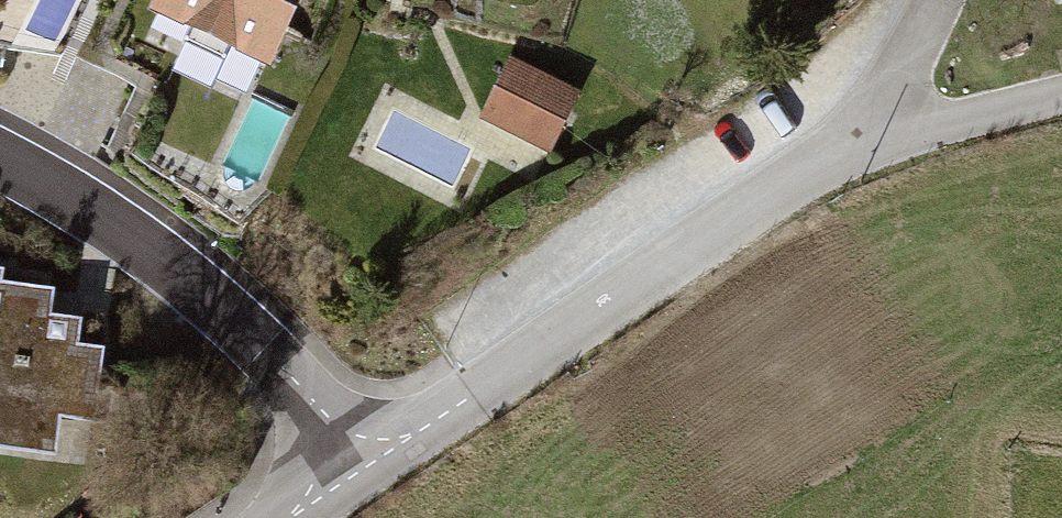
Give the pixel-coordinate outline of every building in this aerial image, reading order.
[(144,9),(264,66),(295,0),(148,0),(144,9)] [(582,108),(506,71),(479,127),(555,164),(582,108)] [(61,465),(65,427),(110,432),(120,333),(44,325),(48,286),(0,281),(0,459),(61,465)]
